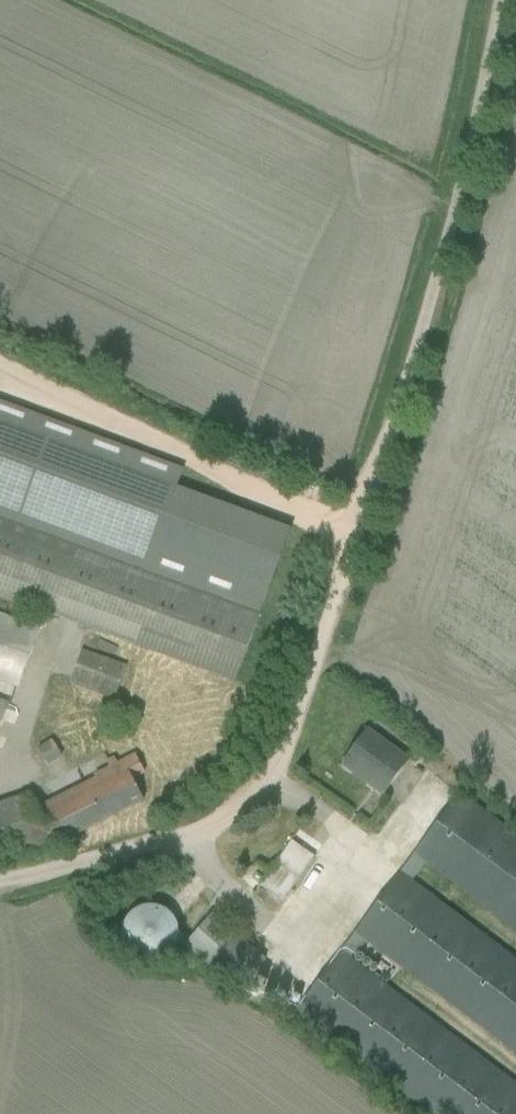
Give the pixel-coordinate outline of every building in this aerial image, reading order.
[(258,614),(291,529),(175,488),(183,471),(0,403),(0,519),(258,614)] [(258,614),(0,519),(0,596),(232,682),(258,614)] [(17,688),(38,629),(0,614),(0,681),(17,688)] [(126,667),(81,650),(69,687),(113,702),(126,667)] [(383,796),(408,763),(368,732),(342,765),(383,796)] [(143,801),(132,779),(144,773),(135,755),(116,765),(112,759),(105,762),(108,769),(93,776),(95,780),(34,811),(27,797),(0,805),(0,835),(10,857),(51,844),(52,847),(143,801)] [(350,959),(363,942),(515,1057),(515,961),(407,878),(421,862),(515,933),(515,839),(458,795),(294,1013),(428,1113),(515,1113),(515,1085),(350,959)] [(291,842),(260,887),(283,903),(314,857),(291,842)] [(176,942),(176,937),(175,928),(172,924),(169,920),(166,917),(161,914),(153,912),(147,913),(142,914),(135,918),(131,923),(129,927),(127,936),(127,942),(128,946),(133,954),(138,958),(141,960),(146,962),(150,962),(157,962),(160,961),(165,958),(169,955),(171,952),(174,947),(176,942)] [(211,916),(185,948),(238,991),(265,961),(211,916)]
